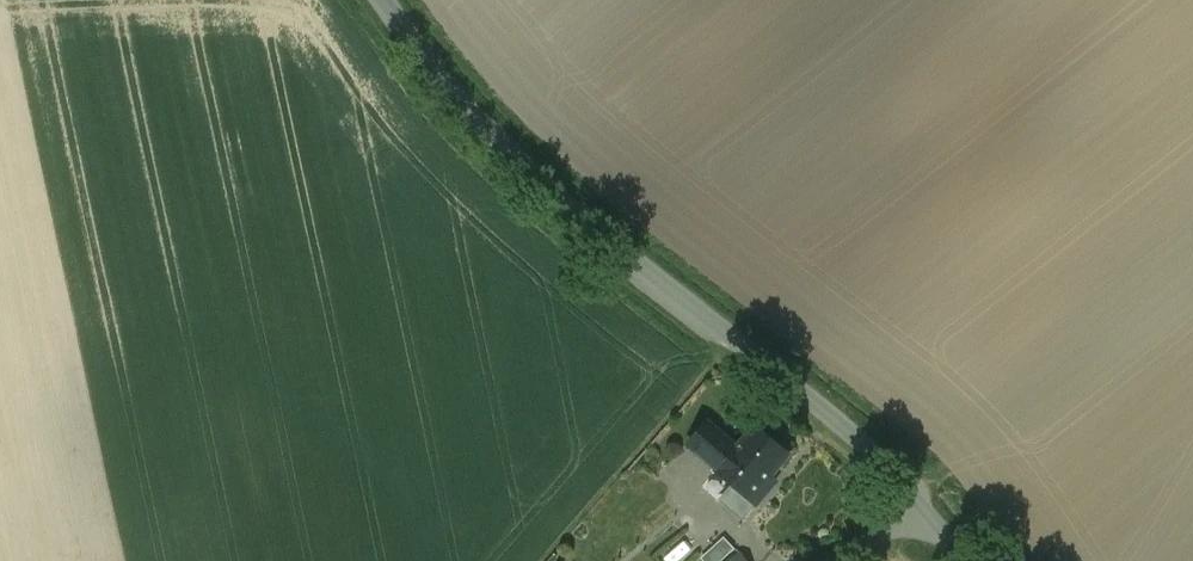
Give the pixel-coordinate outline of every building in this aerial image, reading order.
[(707,424),(689,445),(717,469),(736,449),(736,448),(707,424)] [(736,448),(736,449),(717,469),(716,471),(735,487),(723,502),(743,518),(755,504),(756,505),(774,483),(768,478),(786,456),(754,428),(736,448)] [(703,558),(705,560),(719,560),(731,550),(722,540),(703,558)]
